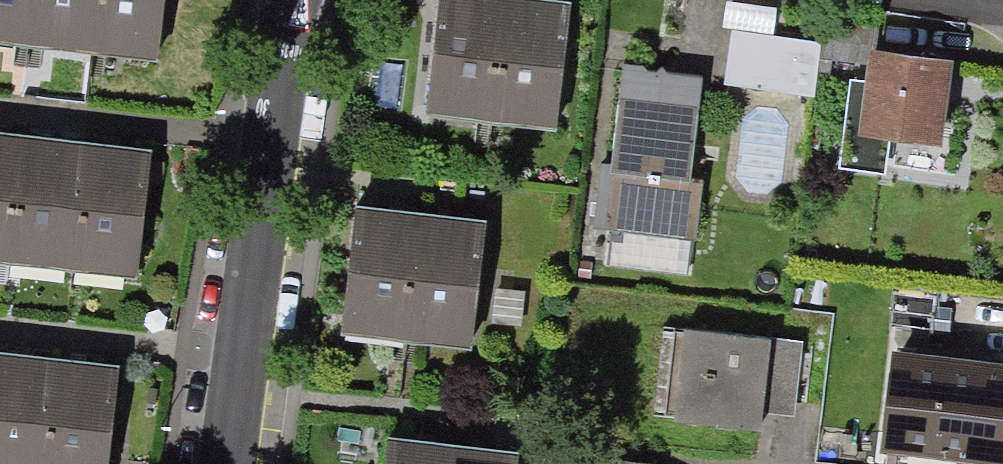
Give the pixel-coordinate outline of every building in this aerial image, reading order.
[(18,46),(23,0),(0,0),(0,44),(18,46)] [(18,46),(83,53),(89,0),(23,0),(18,46)] [(83,53),(147,60),(154,0),(89,0),(83,53)] [(427,91),(557,107),(569,4),(538,0),(534,0),(438,0),(427,91)] [(953,62),(868,52),(864,86),(851,84),(840,176),(884,182),(888,148),(942,154),(953,62)] [(702,75),(620,65),(607,167),(597,166),(589,229),(600,231),(595,266),(687,277),(691,244),(696,244),(704,184),(689,182),(702,75)] [(0,141),(0,245),(12,142),(0,141)] [(12,142),(0,245),(0,261),(62,269),(76,149),(12,142)] [(140,156),(76,149),(62,269),(127,276),(140,156)] [(387,208),(353,204),(341,313),(470,328),(482,219),(450,215),(387,208)] [(774,329),(679,317),(667,412),(762,424),(765,406),(797,410),(806,337),(774,333),(774,329)] [(893,358),(880,462),(893,463),(1002,463),(1002,372),(893,358)] [(0,360),(0,463),(33,463),(44,365),(0,360)] [(44,365),(33,463),(98,463),(108,372),(44,365)] [(383,435),(380,463),(517,463),(518,451),(485,447),(418,439),(383,435)]
